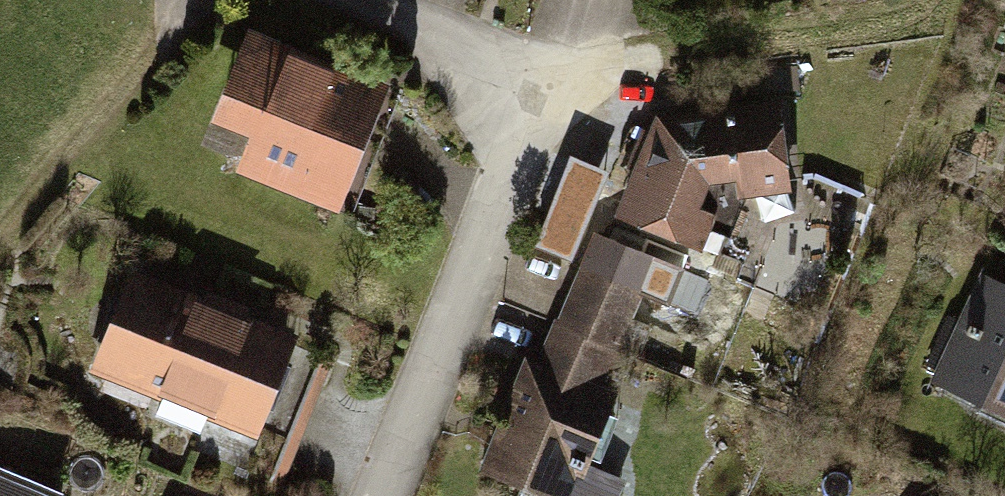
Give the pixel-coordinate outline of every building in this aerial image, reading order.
[(387,79),(251,27),(218,112),(253,126),(237,167),(338,206),(387,79)] [(790,183),(777,95),(674,104),(639,127),(614,215),(696,240),(713,202),(697,196),(706,174),(730,172),(732,190),(790,183)] [(571,157),(535,247),(572,262),(608,172),(571,157)] [(581,244),(539,348),(604,374),(614,348),(632,355),(650,311),(632,303),(645,270),(581,244)] [(293,338),(299,323),(129,257),(91,355),(304,437),(336,354),(293,338)] [(1004,413),(1004,285),(980,274),(932,380),(1004,413)] [(477,461),(516,476),(508,495),(511,495),(615,495),(628,462),(600,450),(620,399),(610,395),(617,379),(604,374),(539,348),(525,342),(477,461)] [(60,485),(0,460),(0,495),(56,495),(60,485)]
